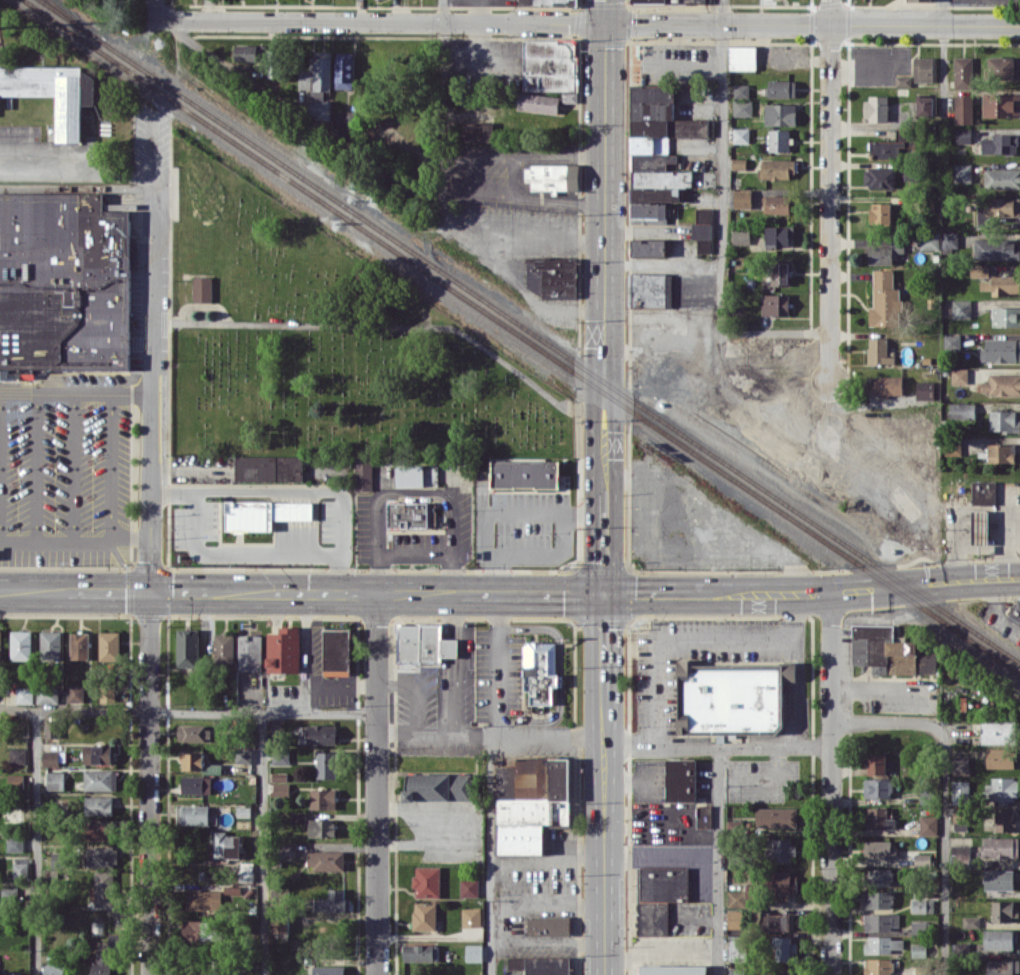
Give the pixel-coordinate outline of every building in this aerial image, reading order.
[(524,90),(574,91),(575,40),(524,40),(524,90)] [(235,60),(265,61),(265,44),(235,44),(235,60)] [(729,69),(756,69),(756,46),(729,46),(729,69)] [(332,52),(312,51),(312,70),(300,69),(299,88),(311,89),(310,120),(331,120),(331,100),(324,100),(324,90),(331,90),(332,52)] [(335,88),(353,88),(354,52),(336,52),(335,88)] [(988,57),(989,79),(1019,78),(1019,56),(988,57)] [(934,57),(914,57),(914,82),(934,82),(934,57)] [(973,57),(954,57),(954,88),(973,88),(973,57)] [(57,142),(82,142),(82,104),(95,105),(95,74),(82,74),(83,67),(0,66),(0,95),(57,96),(57,142)] [(896,86),(911,86),(911,75),(896,76),(896,86)] [(768,96),(795,97),(796,80),(769,79),(768,96)] [(749,84),(734,84),(734,98),(749,97),(749,84)] [(631,218),(666,218),(666,201),(680,201),(681,186),(692,186),(693,171),(667,171),(667,162),(677,162),(677,151),(669,151),(669,136),(708,136),(709,120),(675,119),(675,85),(632,85),(631,218)] [(559,113),(559,95),(519,93),(518,111),(559,113)] [(983,93),(983,117),(1019,117),(1019,94),(983,93)] [(933,116),(932,95),(916,95),(917,116),(933,116)] [(955,124),(973,123),(973,95),(954,95),(955,124)] [(888,97),(864,96),(864,121),(888,121),(888,97)] [(752,116),(753,100),(734,100),(733,115),(752,116)] [(765,125),(796,125),(796,104),(766,103),(765,125)] [(355,111),(336,111),(337,128),(356,127),(355,111)] [(493,122),(463,122),(463,141),(493,141),(493,122)] [(750,143),(749,128),(733,128),(734,143),(750,143)] [(956,143),(971,143),(971,129),(956,128),(956,143)] [(769,151),(790,151),(790,129),(769,129),(769,151)] [(896,140),(907,141),(908,129),(896,129),(896,140)] [(982,153),(1018,153),(1017,135),(982,135),(982,153)] [(902,158),(903,141),(870,140),(870,157),(902,158)] [(746,169),(746,158),(733,158),(732,169),(746,169)] [(793,159),(760,159),(760,179),(793,179),(793,159)] [(972,182),(972,164),(952,164),(952,181),(972,182)] [(579,165),(524,165),(524,181),(531,181),(531,190),(551,190),(551,191),(579,191),(579,165)] [(895,188),(895,168),(864,168),(864,187),(895,188)] [(986,168),(985,188),(1019,188),(1019,169),(986,168)] [(735,208),(752,208),(751,190),(735,190),(735,208)] [(45,379),(0,379),(0,191),(109,191),(109,210),(133,210),(132,372),(45,372),(45,379)] [(790,213),(791,195),(764,195),(764,213),(790,213)] [(891,203),(870,202),(870,224),(891,225),(891,203)] [(712,208),(696,208),(696,221),(712,221),(712,208)] [(712,224),(692,223),(692,239),(698,239),(697,252),(704,252),(704,250),(711,251),(712,224)] [(766,226),(766,246),(790,245),(790,225),(766,226)] [(750,228),(733,228),(733,244),(750,244),(750,228)] [(959,252),(960,232),(943,231),(942,251),(959,252)] [(940,249),(939,232),(920,232),(921,249),(940,249)] [(632,238),(631,255),(666,256),(666,239),(632,238)] [(974,239),(974,260),(1018,259),(1018,239),(974,239)] [(892,264),(892,247),(869,246),(869,264),(892,264)] [(526,259),(527,288),(538,287),(538,297),(578,297),(577,258),(526,259)] [(789,285),(788,262),(770,262),(771,286),(789,285)] [(989,277),(989,266),(971,266),(971,277),(989,277)] [(870,326),(899,325),(899,287),(894,287),(893,269),(873,269),(874,307),(869,307),(870,326)] [(671,273),(629,273),(630,307),(672,306),(671,273)] [(992,275),(992,295),(1019,294),(1019,274),(992,275)] [(212,301),(212,277),(194,277),(194,301),(212,301)] [(789,294),(762,294),(762,315),(789,315),(789,294)] [(971,300),(952,299),(952,318),(971,318),(971,300)] [(993,307),(992,326),(1019,326),(1019,307),(993,307)] [(960,334),(944,335),(945,350),(961,349),(960,334)] [(895,363),(895,356),(887,356),(887,337),(868,337),(868,363),(895,363)] [(986,338),(985,348),(981,348),(981,361),(1019,361),(1019,339),(986,338)] [(967,383),(968,368),(951,368),(951,383),(967,383)] [(989,374),(989,381),(982,381),(982,394),(1019,394),(1019,374),(989,374)] [(902,376),(874,376),(875,385),(871,385),(871,396),(903,395),(902,376)] [(935,399),(934,381),(916,382),(917,399),(935,399)] [(975,419),(975,403),(950,403),(950,419),(975,419)] [(989,411),(990,432),(1019,431),(1019,419),(1016,419),(1016,410),(989,411)] [(1015,444),(988,444),(988,462),(1015,462),(1015,444)] [(303,455),(236,456),(236,481),(303,480),(303,455)] [(372,456),(354,456),(355,490),(373,490),(372,456)] [(491,486),(559,488),(560,461),(492,459),(491,486)] [(438,486),(438,464),(397,465),(397,487),(438,486)] [(996,504),(996,481),(972,480),(972,504),(996,504)] [(313,519),(313,502),(226,501),(225,530),(271,530),(271,519),(313,519)] [(389,502),(388,527),(428,528),(429,516),(437,516),(437,503),(389,502)] [(972,544),(988,544),(989,510),(973,510),(972,544)] [(1017,599),(1009,616),(1019,621),(1019,601),(1017,599)] [(458,657),(459,639),(443,638),(443,624),(398,623),(397,663),(442,664),(442,656),(458,657)] [(852,665),(871,665),(871,673),(936,674),(936,651),(925,651),(925,646),(916,646),(916,641),(894,641),(894,625),(852,624),(852,665)] [(268,632),(268,672),(300,672),(301,626),(283,626),(283,633),(268,632)] [(325,675),(351,675),(350,628),(324,629),(325,675)] [(199,667),(200,629),(178,629),(177,666),(199,667)] [(12,659),(33,659),(32,630),(11,630),(12,659)] [(62,631),(41,631),(42,661),(62,660),(62,631)] [(121,660),(120,631),(100,631),(100,660),(121,660)] [(71,659),(89,659),(89,632),(71,632),(71,659)] [(214,633),(215,663),(235,663),(234,632),(214,633)] [(239,670),(262,670),(262,635),(239,635),(239,670)] [(530,704),(554,704),(554,687),(557,687),(557,643),(525,642),(524,691),(531,691),(530,704)] [(783,681),(796,681),(796,664),(701,665),(701,659),(679,659),(680,733),(783,732),(783,681)] [(85,684),(68,684),(69,702),(85,701),(85,684)] [(18,703),(35,703),(34,688),(17,688),(18,703)] [(59,704),(60,689),(38,688),(38,703),(59,704)] [(46,720),(46,737),(61,737),(60,720),(46,720)] [(980,742),(1015,743),(1016,721),(981,720),(980,742)] [(338,725),(307,724),(306,743),(337,744),(338,725)] [(179,741),(210,741),(210,725),(179,725),(179,741)] [(85,763),(113,764),(114,745),(85,744),(85,763)] [(28,763),(27,748),(11,748),(11,763),(28,763)] [(236,762),(252,763),(252,749),(237,748),(236,762)] [(987,768),(1014,768),(1014,748),(987,748),(987,768)] [(60,750),(44,750),(44,766),(60,766),(60,750)] [(273,764),(290,764),(290,752),(274,751),(273,764)] [(318,778),(337,778),(337,751),(318,751),(318,778)] [(204,770),(204,753),(183,753),(182,770),(204,770)] [(886,753),(867,753),(868,774),(886,774),(886,753)] [(968,755),(951,756),(952,775),(969,774),(968,755)] [(497,853),(543,853),(543,826),(570,826),(570,758),(517,758),(517,766),(497,766),(497,853)] [(696,759),(667,758),(666,802),(696,802),(696,759)] [(222,764),(205,764),(205,773),(222,773),(222,764)] [(85,790),(117,790),(117,769),(85,769),(85,790)] [(65,771),(47,771),(48,790),(65,789),(65,771)] [(406,800),(473,801),(473,774),(407,773),(406,800)] [(24,774),(9,774),(9,787),(24,786),(24,774)] [(212,793),(213,776),(183,775),(183,793),(212,793)] [(992,777),(992,784),(986,783),(985,800),(1018,800),(1019,778),(992,777)] [(864,798),(892,797),(892,778),(864,779),(864,798)] [(952,804),(969,804),(969,780),(952,780),(952,804)] [(290,783),(274,783),(274,795),(290,795),(290,783)] [(336,808),(336,788),(311,789),(311,809),(336,808)] [(113,796),(87,795),(86,814),(113,815),(113,796)] [(210,824),(210,805),(178,805),(177,823),(210,824)] [(712,805),(697,805),(697,827),(712,827),(712,805)] [(797,807),(757,807),(756,827),(797,827),(797,807)] [(887,807),(866,807),(866,828),(896,829),(896,818),(887,818),(887,807)] [(953,830),(968,830),(968,808),(953,808),(953,830)] [(995,831),(1013,831),(1014,810),(996,809),(995,831)] [(306,812),(291,812),(291,822),(306,822),(306,812)] [(919,835),(938,834),(937,815),(919,816),(919,835)] [(310,837),(335,837),(335,819),(310,819),(310,837)] [(112,840),(112,822),(87,821),(86,840),(112,840)] [(241,858),(241,835),(226,835),(226,831),(215,831),(215,858),(241,858)] [(24,851),(23,836),(7,836),(8,852),(24,851)] [(1019,837),(984,837),(984,858),(1019,858),(1019,837)] [(794,838),(773,838),(773,849),(766,849),(766,861),(794,862),(794,838)] [(894,840),(864,841),(865,858),(894,857),(894,840)] [(292,844),(282,843),(281,859),(291,859),(292,844)] [(970,845),(951,845),(951,859),(969,860),(970,845)] [(117,867),(117,847),(84,847),(84,866),(117,867)] [(345,851),(308,852),(308,870),(345,869),(345,851)] [(64,867),(64,852),(51,852),(52,868),(64,867)] [(931,854),(916,853),(915,866),(930,866),(931,854)] [(28,862),(14,862),(13,878),(27,878),(28,862)] [(254,881),(253,862),(240,862),(240,881),(254,881)] [(441,866),(414,866),(414,888),(416,888),(416,897),(441,897),(441,866)] [(638,935),(669,935),(668,900),(689,900),(689,867),(637,867),(638,935)] [(893,868),(866,868),(866,885),(893,885),(893,868)] [(95,906),(114,907),(115,871),(96,870),(95,906)] [(1013,889),(1014,870),(984,870),(984,889),(1013,889)] [(797,894),(797,872),(769,872),(770,900),(784,900),(784,894),(797,894)] [(478,897),(479,880),(461,879),(460,896),(478,897)] [(329,898),(315,897),(315,910),(353,911),(353,900),(344,899),(345,889),(329,888),(329,898)] [(222,890),(187,890),(187,909),(222,910),(222,890)] [(729,906),(746,906),(745,890),(728,890),(729,906)] [(865,908),(892,908),(891,890),(864,891),(865,908)] [(912,913),(934,912),(933,899),(912,899),(912,913)] [(1016,900),(992,901),(992,922),(1011,922),(1011,917),(1016,917),(1016,900)] [(436,902),(414,902),(414,930),(437,930),(436,902)] [(463,927),(481,926),(481,907),(462,908),(463,927)] [(728,910),(728,928),(743,928),(743,910),(728,910)] [(762,929),(794,930),(794,914),(762,913),(762,929)] [(289,932),(289,914),(271,914),(272,933),(289,932)] [(899,914),(865,914),(864,931),(891,931),(891,926),(899,926),(899,914)] [(570,915),(528,916),(528,936),(570,935),(570,915)] [(980,916),(963,916),(963,927),(979,927),(980,916)] [(183,941),(218,939),(217,919),(183,921),(183,941)] [(911,936),(926,936),(927,921),(912,921),(911,936)] [(985,949),(1015,949),(1015,938),(1016,938),(1016,929),(985,930),(985,949)] [(112,950),(123,950),(123,934),(109,934),(109,941),(97,941),(97,961),(92,961),(92,974),(111,974),(112,950)] [(729,961),(745,960),(744,936),(729,936),(729,961)] [(796,937),(775,936),(775,960),(795,960),(796,937)] [(866,936),(866,953),(892,953),(892,948),(903,948),(903,937),(866,936)] [(403,961),(438,961),(438,945),(403,944),(403,961)] [(482,944),(466,944),(466,961),(482,961),(482,944)] [(508,957),(508,969),(525,968),(525,974),(570,974),(570,956),(508,957)] [(893,959),(864,958),(864,974),(893,974),(893,959)] [(1019,960),(987,959),(987,974),(1019,974),(1019,960)] [(64,964),(44,964),(45,974),(64,974),(64,964)] [(313,974),(345,974),(345,965),(313,966),(313,974)] [(707,965),(639,965),(639,974),(707,974),(707,965)] [(209,966),(189,967),(189,974),(209,974),(209,966)] [(746,967),(730,967),(730,974),(746,974),(746,967)]
